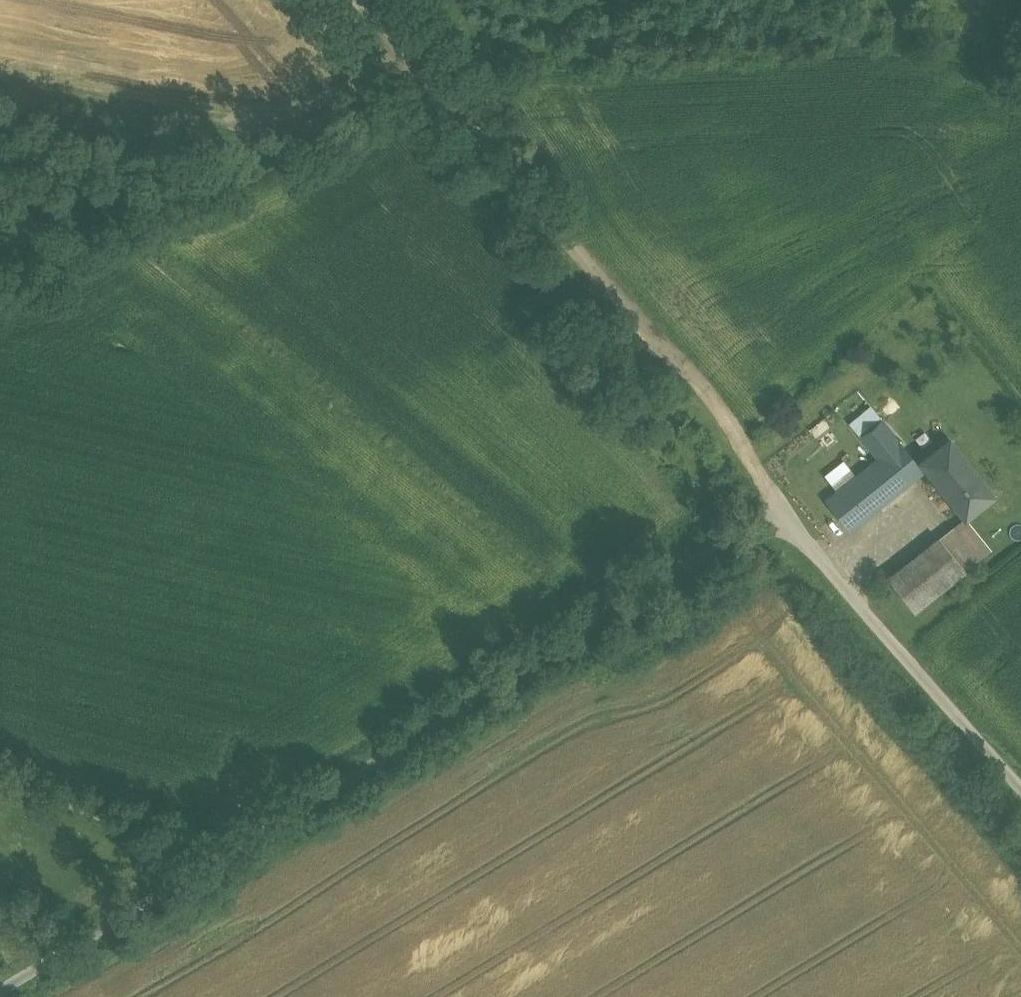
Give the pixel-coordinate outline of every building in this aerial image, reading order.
[(881,458),(829,500),(851,529),(924,471),(919,464),(884,420),(864,437),(881,458)] [(967,461),(954,471),(936,450),(919,464),(924,471),(927,468),(939,483),(966,518),(994,495),(967,461)] [(980,559),(955,527),(941,538),(966,570),(980,559)] [(941,538),(890,579),(915,611),(966,570),(941,538)]
